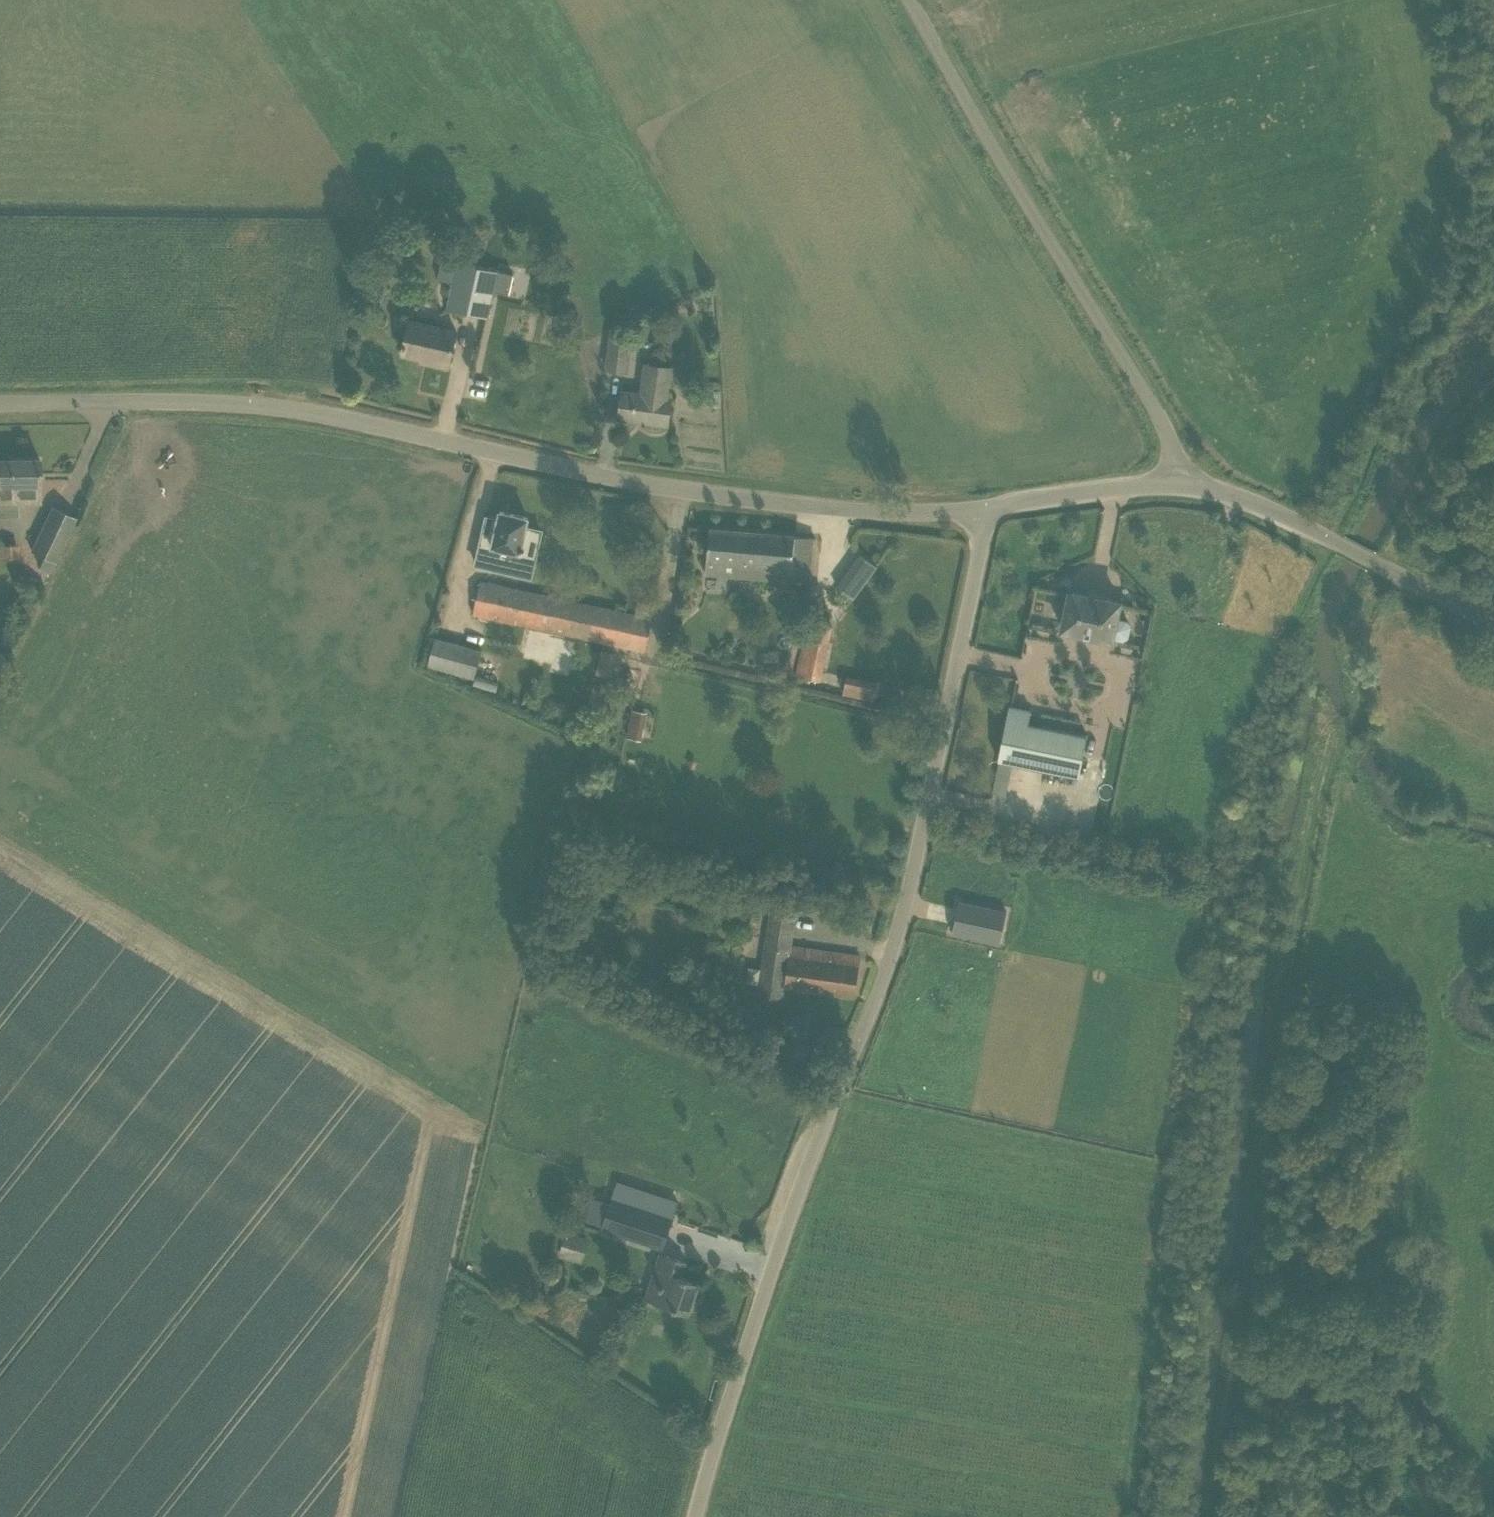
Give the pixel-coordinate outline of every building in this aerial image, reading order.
[(458,261),(448,307),(488,317),(498,270),(458,261)] [(430,362),(449,367),(457,330),(410,320),(403,353),(431,359),(430,362)] [(632,348),(608,344),(605,369),(628,373),(632,348)] [(619,417),(668,424),(672,397),(669,397),(673,367),(646,364),(642,393),(623,391),(619,417)] [(40,458),(9,459),(10,463),(0,463),(0,502),(21,502),(21,501),(40,500),(39,483),(40,484),(40,458)] [(55,562),(76,518),(52,506),(31,551),(55,562)] [(536,553),(542,530),(526,527),(528,517),(500,511),(495,534),(493,543),(483,541),(479,560),(502,565),(507,546),(506,546),(508,537),(522,540),(520,549),(536,553)] [(794,536),(711,528),(709,560),(735,563),(734,575),(811,581),(815,538),(794,536)] [(837,587),(853,598),(876,566),(860,555),(837,587)] [(32,589),(37,578),(28,574),(23,585),(32,589)] [(473,613),(645,650),(652,618),(480,581),(473,613)] [(1127,620),(1117,618),(1120,601),(1071,591),(1063,630),(1112,640),(1113,637),(1123,640),(1128,637),(1131,625),(1127,620)] [(831,620),(811,616),(807,639),(802,637),(793,675),(819,680),(831,620)] [(570,670),(578,637),(529,626),(521,658),(570,670)] [(474,677),(482,650),(436,637),(428,664),(474,677)] [(610,676),(616,653),(602,649),(596,673),(610,676)] [(844,675),(842,693),(875,696),(876,678),(844,675)] [(625,705),(631,680),(624,678),(618,703),(625,705)] [(999,758),(1013,762),(1080,776),(1088,734),(1029,722),(1032,709),(1010,705),(999,758)] [(643,730),(629,727),(627,736),(642,739),(643,730)] [(605,878),(605,876),(605,875),(604,873),(603,872),(602,871),(600,871),(598,871),(597,871),(596,873),(595,874),(594,876),(595,877),(595,879),(596,880),(598,881),(600,881),(601,881),(603,880),(604,879),(605,878)] [(1007,910),(960,899),(952,932),(1000,943),(1007,910)] [(785,985),(855,995),(861,956),(791,946),(796,915),(771,911),(759,993),(783,997),(785,985)] [(663,1249),(673,1217),(612,1197),(602,1229),(663,1249)] [(573,1260),(581,1235),(566,1231),(559,1256),(573,1260)] [(700,1282),(683,1276),(689,1261),(661,1251),(645,1298),(690,1313),(700,1282)]
